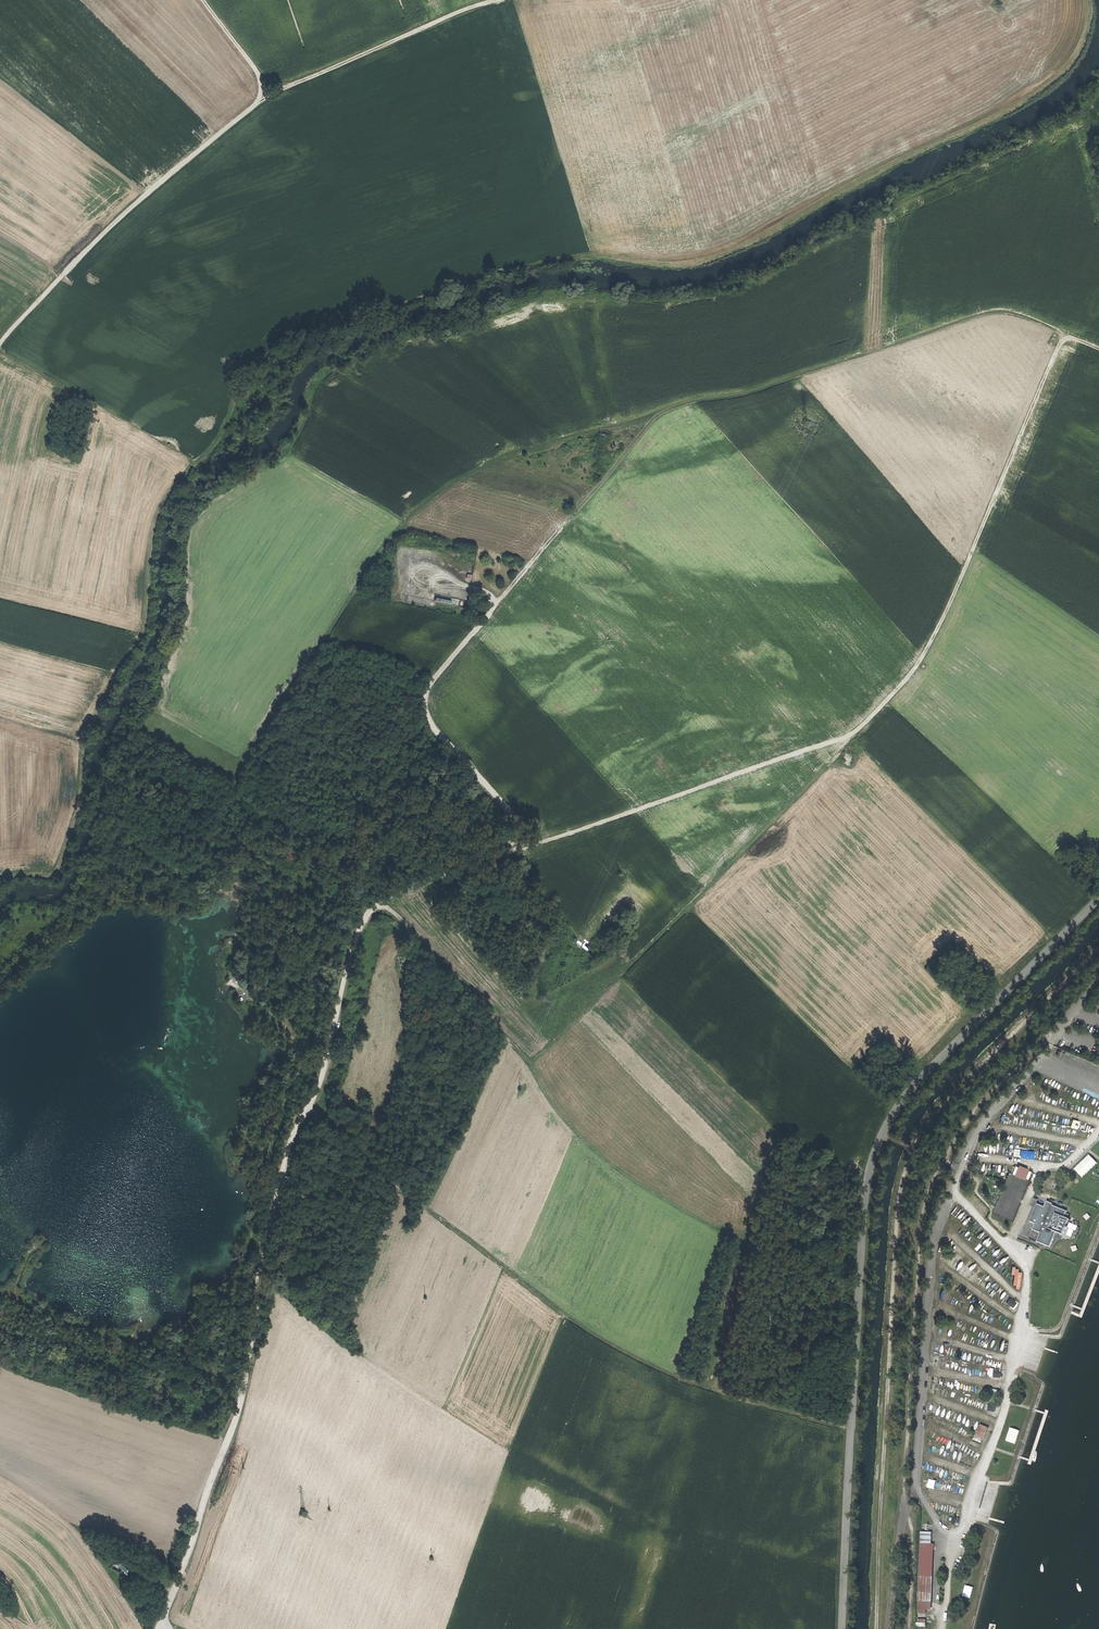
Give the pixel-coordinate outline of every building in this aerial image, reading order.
[(1082,1177),(1097,1162),(1089,1154),(1073,1168),(1082,1177)] [(1016,1165),(1014,1175),(1028,1179),(1030,1169),(1016,1165)] [(1048,1247),(1052,1239),(1055,1240),(1058,1234),(1061,1235),(1068,1220),(1062,1218),(1065,1212),(1050,1206),(1051,1204),(1045,1202),(1042,1208),(1035,1205),(1028,1221),(1034,1224),(1027,1238),(1048,1247)] [(1011,1268),(1010,1273),(1013,1274),(1011,1285),(1018,1286),(1021,1269),(1011,1268)] [(1005,1302),(1013,1309),(1017,1303),(1009,1297),(1005,1302)] [(988,1404),(986,1410),(994,1412),(995,1406),(988,1404)] [(980,1423),(972,1440),(980,1444),(987,1427),(980,1423)] [(1009,1428),(1006,1441),(1016,1443),(1019,1430),(1009,1428)] [(921,1532),(921,1544),(932,1544),(932,1532),(921,1532)] [(918,1601),(931,1602),(933,1550),(935,1550),(935,1545),(932,1544),(921,1544),(918,1601)] [(121,1573),(127,1576),(130,1570),(124,1567),(121,1573)]
